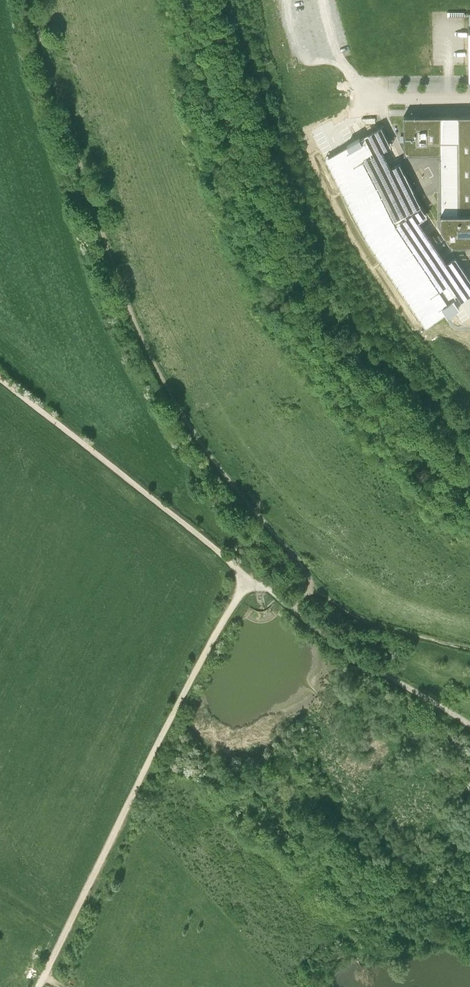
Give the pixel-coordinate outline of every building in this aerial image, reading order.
[(292,50),(295,66),(300,65),(297,49),(292,50)] [(441,212),(469,212),(469,116),(464,116),(422,116),(404,116),(404,154),(440,153),(441,212)] [(421,206),(400,163),(391,168),(382,150),(392,146),(382,126),(347,144),(339,147),(325,155),(368,241),(426,326),(445,311),(448,314),(459,306),(457,303),(466,298),(469,295),(469,278),(459,261),(455,256),(447,261),(419,221),(427,215),(421,206)] [(418,189),(433,184),(425,165),(411,170),(418,189)] [(441,212),(441,226),(452,243),(469,243),(469,212),(441,212)]
